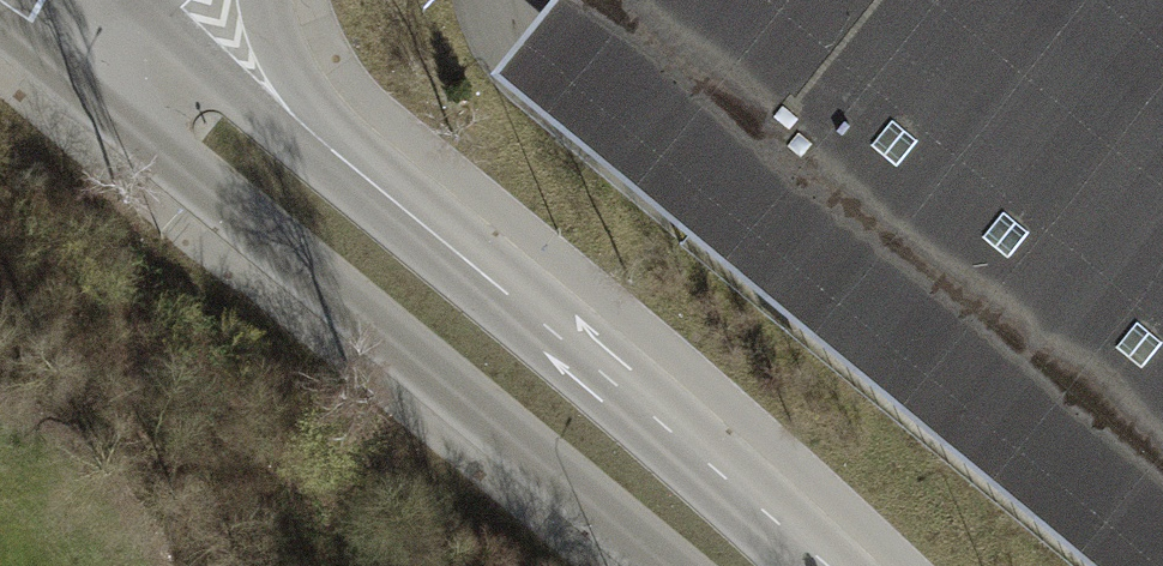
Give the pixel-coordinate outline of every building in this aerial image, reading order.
[(602,24),(1162,486),(1162,0),(622,0),(602,24)] [(602,24),(527,114),(1077,565),(1162,565),(1162,486),(602,24)]
